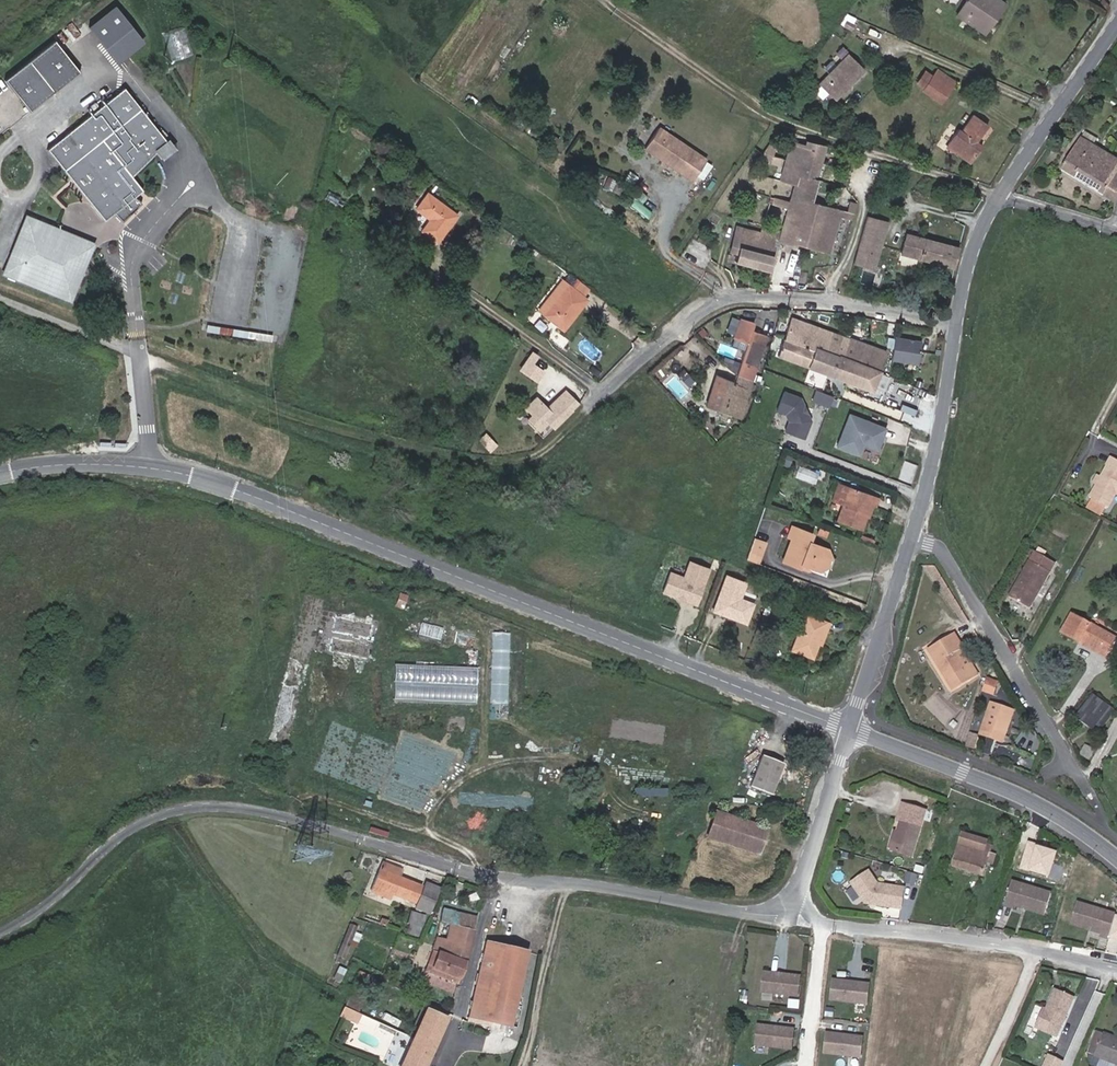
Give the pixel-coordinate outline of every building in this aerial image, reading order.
[(993,20),(1004,4),(998,0),(977,0),(977,1),(974,6),(967,1),(958,16),(980,31),(989,18),(993,20)] [(144,42),(116,6),(91,26),(119,62),(144,42)] [(984,33),(993,20),(989,18),(980,31),(984,33)] [(852,30),(855,23),(847,20),(844,27),(852,30)] [(55,40),(5,80),(30,111),(80,71),(55,40)] [(853,85),(865,69),(847,55),(822,89),(824,90),(819,96),(827,103),(832,96),(840,102),(846,95),(850,94),(854,90),(853,85)] [(940,102),(954,83),(937,70),(923,90),(940,102)] [(125,88),(48,149),(96,210),(106,201),(115,212),(123,221),(141,203),(135,196),(142,189),(131,174),(156,151),(155,149),(166,140),(125,88)] [(784,114),(789,107),(784,104),(780,110),(784,114)] [(976,141),(988,126),(973,115),(961,131),(959,129),(946,147),(969,164),(982,146),(976,141)] [(711,165),(663,132),(649,153),(697,186),(711,165)] [(162,160),(177,148),(169,137),(166,140),(155,149),(156,151),(162,160)] [(1116,203),(1116,161),(1081,140),(1062,171),(1116,204),(1116,203)] [(827,253),(838,215),(841,216),(840,218),(850,221),(854,208),(847,206),(845,213),(809,203),(824,146),(805,141),(804,147),(794,184),(789,202),(788,208),(782,231),(780,238),(779,242),(795,246),(795,245),(827,253)] [(770,161),(778,149),(770,144),(760,159),(770,161)] [(794,184),(804,147),(794,144),(785,181),(794,184)] [(328,190),(322,202),(332,209),(339,196),(328,190)] [(429,237),(448,209),(426,193),(415,208),(430,219),(421,230),(429,237)] [(650,202),(641,196),(631,211),(651,224),(655,218),(644,210),(650,202)] [(788,208),(789,202),(773,198),(772,204),(788,208)] [(115,212),(106,201),(96,210),(104,220),(115,212)] [(456,215),(448,209),(429,237),(436,242),(456,215)] [(85,269),(65,229),(25,213),(1,273),(72,302),(85,269)] [(885,222),(870,218),(865,238),(879,242),(885,222)] [(780,238),(782,231),(762,226),(760,233),(743,228),(734,261),(768,270),(777,238),(780,238)] [(97,242),(65,229),(85,269),(97,242)] [(954,268),(958,247),(906,234),(901,254),(954,268)] [(876,255),(879,242),(865,238),(861,251),(876,255)] [(857,250),(854,263),(872,268),(876,255),(861,251),(857,250)] [(902,254),(900,262),(915,266),(917,258),(902,254)] [(544,313),(566,284),(561,280),(539,309),(544,313)] [(590,290),(575,280),(570,287),(566,284),(544,313),(563,329),(587,300),(583,298),(590,290)] [(729,315),(723,331),(729,333),(735,318),(729,315)] [(872,391),(886,352),(791,317),(777,356),(872,391)] [(739,417),(767,336),(752,331),(754,323),(741,318),(732,345),(746,349),(734,384),(715,377),(705,406),(739,417)] [(920,363),(922,341),(895,338),(895,341),(894,352),(893,360),(920,363)] [(543,380),(551,360),(531,351),(522,371),(543,380)] [(879,374),(875,394),(892,397),(896,377),(879,374)] [(923,386),(925,379),(918,376),(916,384),(923,386)] [(811,400),(832,406),(834,396),(814,390),(811,400)] [(782,431),(804,439),(811,422),(807,413),(806,413),(804,409),(804,407),(800,398),(784,392),(776,411),(785,415),(787,420),(782,431)] [(543,417),(554,429),(572,411),(561,399),(543,417)] [(849,415),(837,447),(859,455),(863,445),(877,451),(886,429),(849,415)] [(477,417),(471,426),(478,430),(483,421),(477,417)] [(484,439),(509,451),(517,434),(509,431),(511,428),(494,420),(484,439)] [(790,456),(786,464),(792,466),(795,458),(790,456)] [(1116,493),(1116,463),(1111,459),(1090,497),(1092,499),(1108,508),(1116,493)] [(842,506),(849,488),(838,484),(831,502),(842,506)] [(870,505),(874,506),(876,507),(879,499),(849,488),(836,521),(861,530),(866,518),(870,505)] [(1108,508),(1092,499),(1088,506),(1104,515),(1108,508)] [(820,565),(823,564),(828,550),(810,543),(813,536),(792,528),(788,539),(790,540),(782,563),(800,570),(802,565),(810,568),(813,567),(815,567),(818,566),(820,565)] [(745,560),(758,565),(766,542),(763,541),(754,537),(745,560)] [(832,561),(828,550),(823,564),(832,561)] [(1054,563),(1035,553),(1025,571),(1011,597),(1029,607),(1044,581),(1054,563)] [(832,563),(832,561),(831,562),(823,564),(820,565),(818,566),(815,567),(813,567),(810,568),(819,572),(830,567),(832,563)] [(670,574),(663,593),(677,598),(680,597),(685,599),(684,601),(696,606),(709,571),(690,563),(683,579),(670,574)] [(732,619),(745,624),(753,605),(739,600),(745,584),(726,577),(712,612),(724,616),(725,614),(730,616),(732,619)] [(812,659),(818,644),(821,645),(829,624),(805,615),(791,651),(812,659)] [(1080,639),(1108,655),(1116,639),(1092,625),(1091,627),(1071,616),(1061,633),(1078,643),(1080,639)] [(509,703),(511,632),(493,631),(491,702),(509,703)] [(928,650),(947,681),(964,670),(955,655),(963,650),(964,649),(955,634),(928,650)] [(1106,658),(1108,655),(1080,639),(1078,643),(1106,658)] [(964,670),(947,681),(953,690),(978,675),(963,650),(955,655),(964,670)] [(480,667),(398,664),(397,699),(479,702),(480,667)] [(982,691),(994,693),(996,679),(983,678),(982,691)] [(1092,730),(1108,708),(1092,696),(1076,719),(1092,730)] [(991,704),(984,727),(1004,734),(1012,711),(991,704)] [(1004,734),(984,727),(982,732),(1002,739),(1004,734)] [(974,749),(978,737),(971,735),(967,747),(974,749)] [(783,762),(762,754),(750,786),(771,794),(783,762)] [(696,787),(697,778),(675,776),(674,785),(696,787)] [(766,828),(716,812),(708,838),(758,854),(766,828)] [(911,857),(920,829),(900,822),(896,834),(892,832),(888,848),(892,849),(891,851),(911,857)] [(1001,827),(997,841),(1011,845),(1015,831),(1001,827)] [(984,875),(987,863),(990,853),(992,846),(987,845),(988,840),(964,833),(954,866),(984,875)] [(990,853),(987,863),(995,866),(998,856),(990,853)] [(385,862),(371,892),(377,894),(379,890),(412,902),(420,887),(413,884),(413,883),(398,877),(401,869),(385,862)] [(904,910),(908,888),(881,884),(874,870),(856,879),(869,903),(904,910)] [(1043,915),(1049,894),(1010,882),(1002,906),(1012,909),(1013,906),(1020,908),(1022,907),(1024,907),(1025,910),(1043,915)] [(428,915),(438,893),(425,888),(416,910),(428,915)] [(1115,915),(1076,904),(1070,925),(1087,930),(1089,928),(1091,929),(1092,931),(1100,934),(1099,937),(1108,940),(1115,915)] [(471,948),(477,917),(443,909),(436,938),(454,943),(451,955),(467,961),(471,948)] [(388,920),(380,918),(378,924),(386,926),(388,920)] [(421,927),(408,923),(405,932),(418,936),(421,927)] [(357,928),(349,925),(335,955),(344,958),(357,928)] [(460,980),(467,961),(451,955),(454,943),(436,938),(427,972),(433,975),(434,970),(460,980)] [(510,1026),(527,951),(486,941),(468,1021),(490,1026),(491,1022),(510,1026)] [(797,993),(800,973),(764,968),(761,988),(797,993)] [(460,980),(434,970),(433,975),(459,984),(460,980)] [(359,971),(343,1006),(353,1010),(368,975),(359,971)] [(866,1013),(867,993),(831,991),(830,1011),(866,1013)] [(1043,1018),(1034,1037),(1054,1046),(1071,1008),(1052,1000),(1044,1017),(1048,1018),(1047,1019),(1043,1018)] [(359,1016),(344,1009),(340,1016),(355,1023),(359,1016)] [(447,1020),(427,1010),(401,1065),(425,1065),(447,1020)] [(371,1031),(389,1032),(390,1027),(380,1027),(380,1019),(372,1019),(371,1031)] [(790,1045),(792,1026),(756,1021),(753,1040),(790,1045)] [(1096,1030),(1087,1053),(1116,1064),(1116,1038),(1096,1030)] [(864,1046),(828,1044),(827,1064),(857,1065),(863,1065),(864,1046)] [(1065,1063),(1051,1056),(1046,1065),(1064,1065),(1065,1063)]
